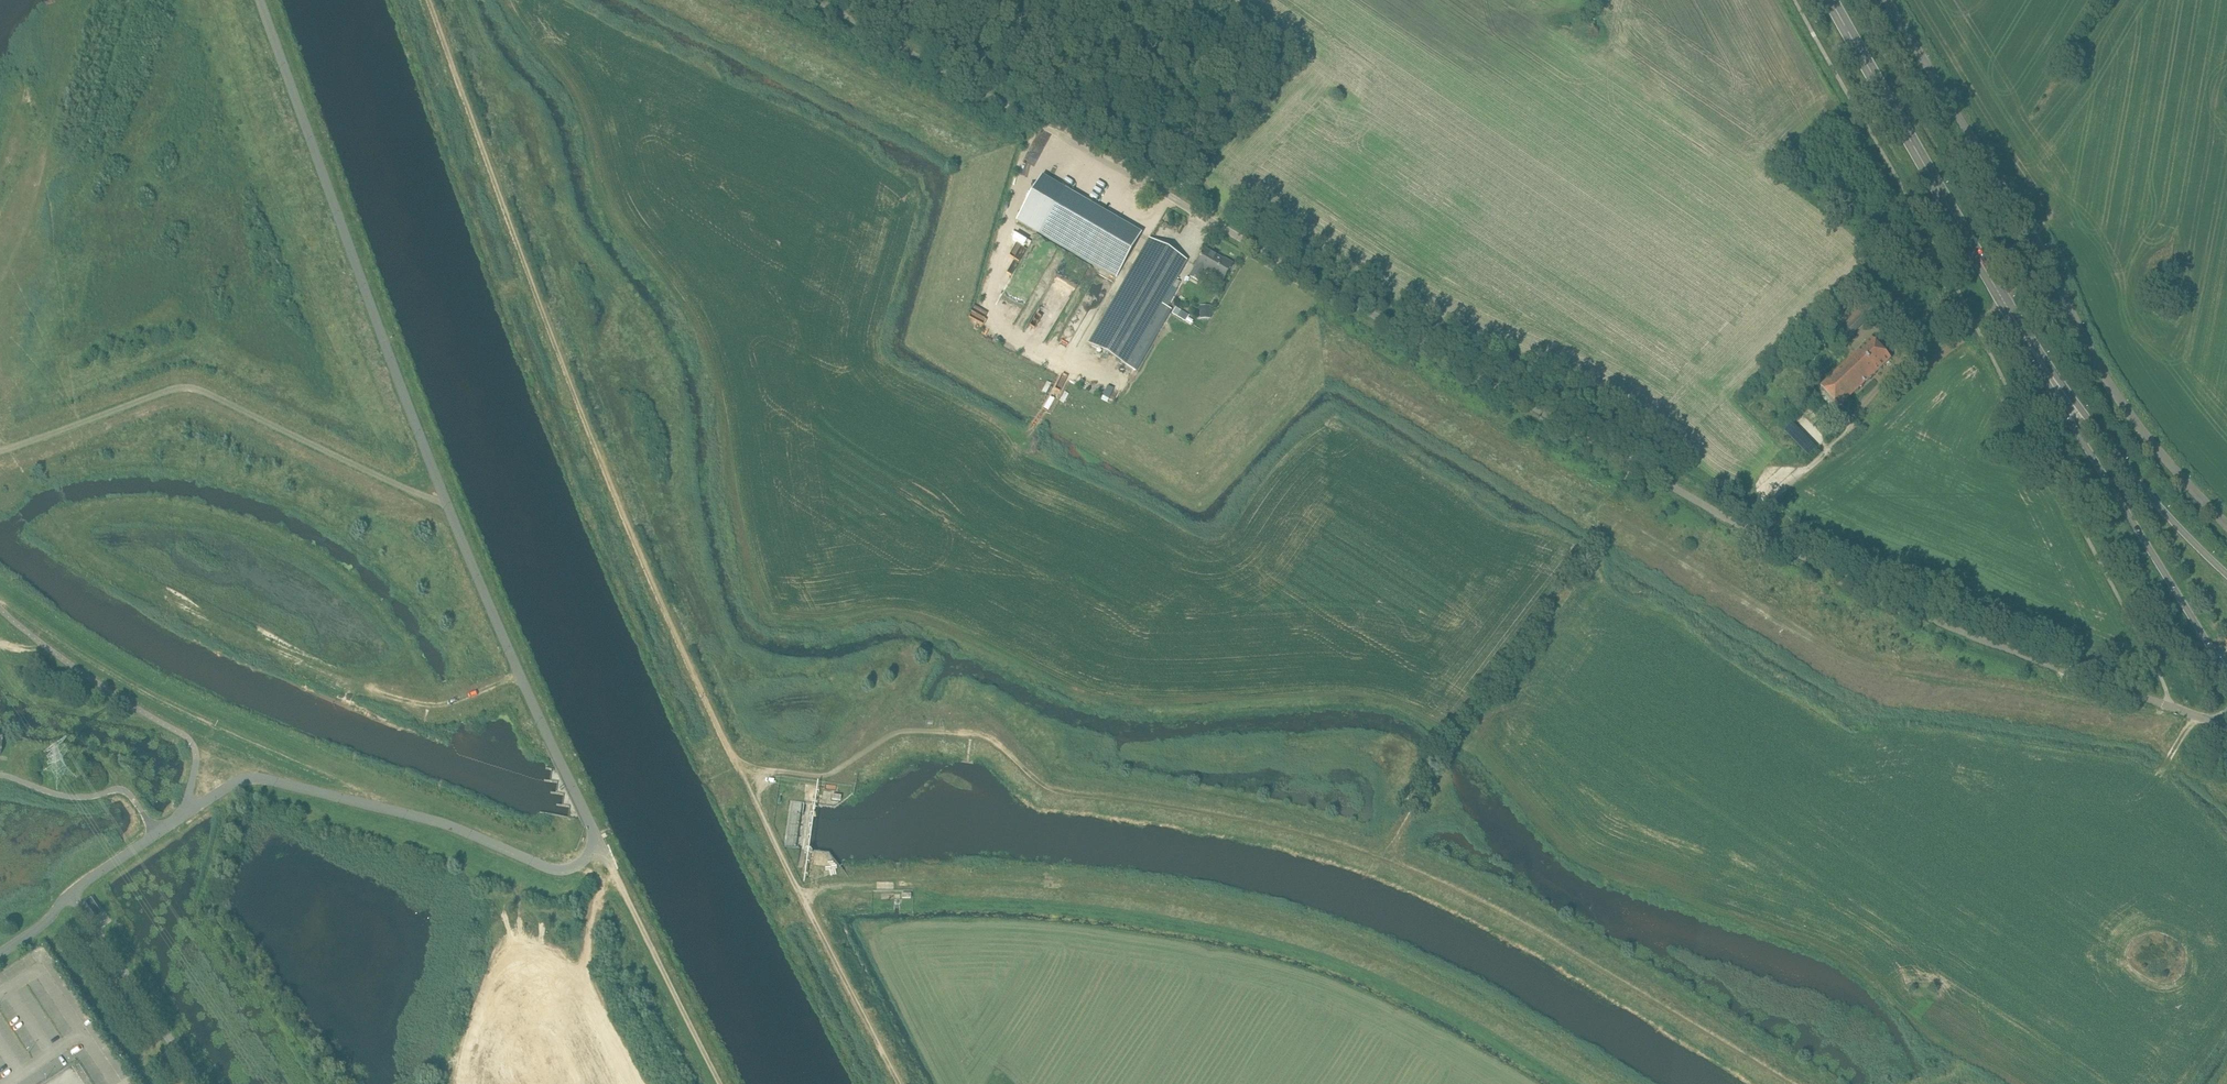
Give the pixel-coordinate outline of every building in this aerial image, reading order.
[(1042,177),(1017,220),(1117,277),(1141,234),(1042,177)] [(1149,239),(1089,344),(1136,371),(1171,310),(1162,304),(1167,295),(1187,261),(1149,239)] [(1224,258),(1223,260),(1205,249),(1195,265),(1196,266),(1190,276),(1199,281),(1205,271),(1223,281),(1233,264),(1224,258)] [(1872,338),(1821,386),(1840,406),(1891,358),(1872,338)] [(91,898),(85,902),(96,918),(102,914),(91,898)]
